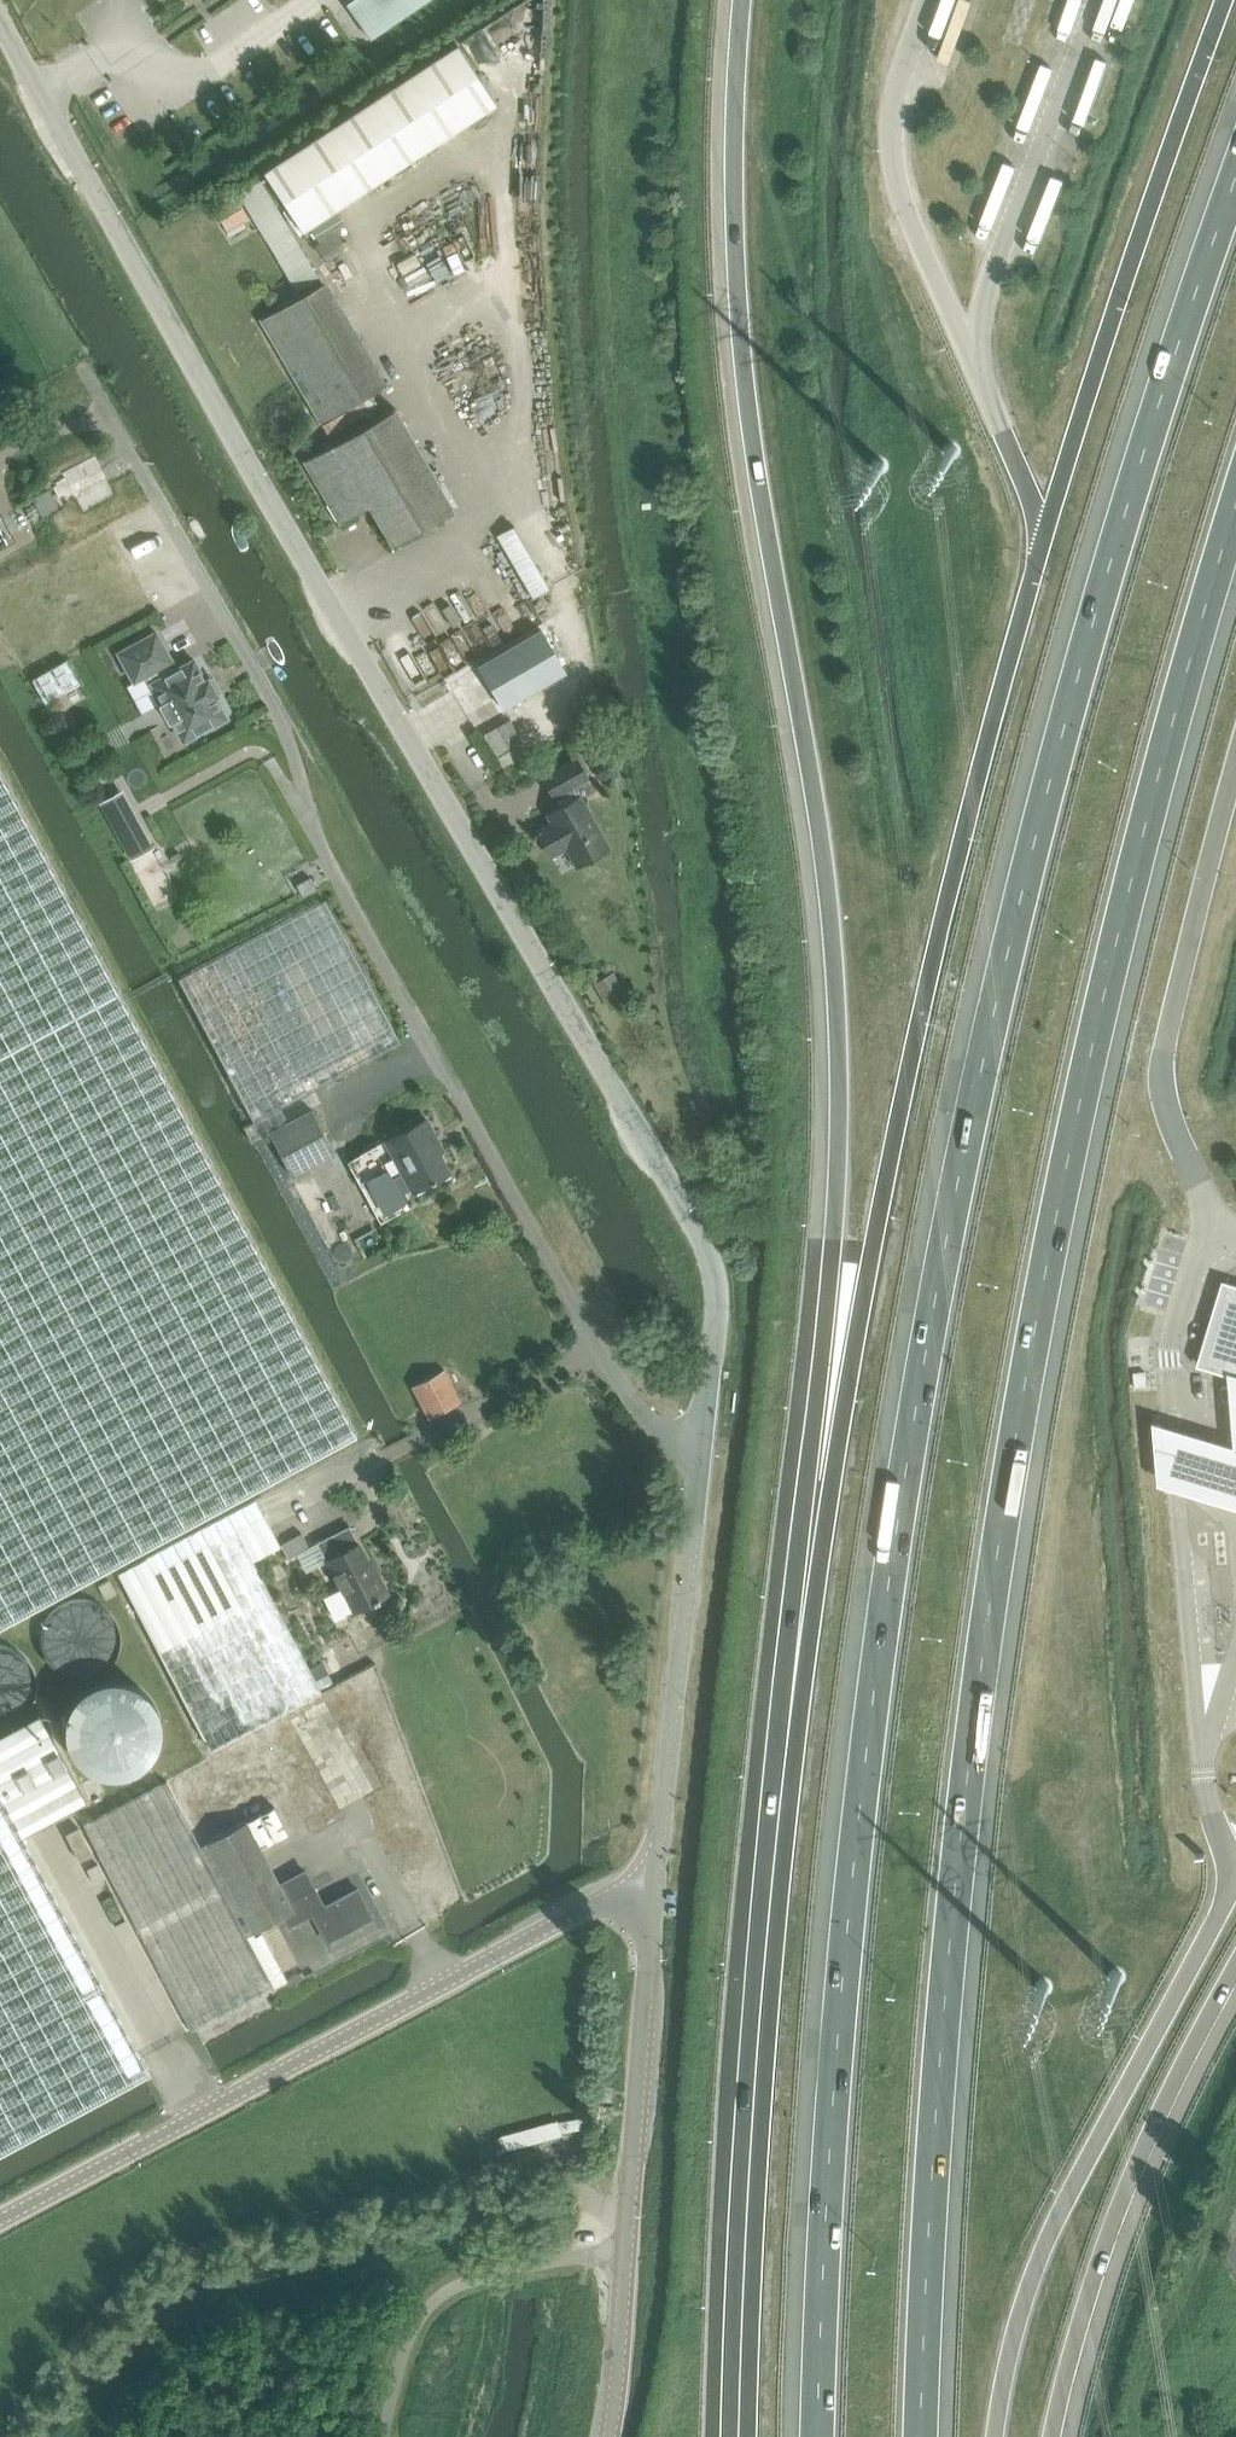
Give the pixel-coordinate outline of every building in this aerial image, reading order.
[(428,0),(357,0),(348,6),(370,39),(428,0)] [(303,231),(497,104),(457,44),(263,171),(303,231)] [(249,218),(236,197),(215,209),(227,231),(249,218)] [(336,213),(311,230),(319,242),(344,225),(336,213)] [(337,231),(316,245),(323,256),(344,242),(337,231)] [(319,423),(387,383),(326,280),(259,320),(319,423)] [(269,291),(264,294),(271,307),(281,301),(276,293),(269,291)] [(457,508),(456,506),(397,406),(303,462),(339,524),(369,507),(391,547),(457,508)] [(946,451),(946,452),(946,453),(947,453),(947,454),(947,455),(948,455),(948,456),(949,456),(949,457),(950,457),(951,457),(951,458),(952,458),(953,458),(954,458),(955,458),(955,457),(956,457),(957,457),(957,456),(958,456),(958,455),(959,455),(959,454),(959,453),(959,452),(960,452),(960,451),(960,450),(959,450),(959,449),(959,448),(959,447),(958,447),(958,446),(957,446),(957,445),(956,445),(955,445),(955,444),(954,444),(953,444),(952,444),(951,444),(951,445),(950,445),(949,445),(949,446),(948,446),(948,447),(947,447),(947,448),(947,449),(946,449),(946,450),(946,451)] [(874,465),(874,466),(874,467),(874,468),(875,468),(875,469),(876,470),(877,470),(877,471),(878,471),(879,472),(880,472),(881,472),(882,472),(883,472),(883,471),(884,471),(885,471),(885,470),(886,470),(886,469),(886,468),(887,468),(887,467),(887,466),(887,465),(887,464),(887,463),(887,462),(886,462),(886,461),(886,460),(885,460),(884,460),(884,459),(883,459),(882,459),(882,458),(881,458),(880,458),(879,458),(879,459),(878,459),(877,459),(877,460),(876,460),(876,461),(875,461),(875,462),(874,462),(874,463),(874,464),(874,465)] [(551,587),(550,585),(515,524),(496,535),(533,598),(551,587)] [(478,666),(503,707),(565,670),(540,629),(478,666)] [(159,668),(164,675),(151,682),(183,740),(225,717),(214,696),(217,694),(208,678),(205,679),(194,659),(172,671),(167,663),(172,660),(156,631),(120,651),(136,680),(159,668)] [(66,659),(32,678),(45,703),(80,684),(66,659)] [(509,719),(497,726),(510,748),(523,741),(509,719)] [(497,726),(484,734),(497,756),(510,748),(497,726)] [(590,736),(577,744),(584,757),(598,750),(590,736)] [(519,744),(498,757),(504,768),(526,756),(519,744)] [(577,866),(607,849),(579,799),(577,800),(571,790),(586,781),(574,760),(543,777),(553,797),(555,796),(561,806),(548,814),(552,821),(537,830),(551,855),(566,847),(577,866)] [(356,1436),(289,1312),(126,1013),(121,1003),(116,994),(113,988),(22,818),(0,776),(0,1629),(356,1436)] [(122,791),(101,803),(131,858),(152,846),(122,791)] [(311,877),(297,884),(303,895),(316,888),(311,877)] [(253,1122),(246,1125),(253,1139),(286,1121),(280,1106),(397,1042),(322,901),(176,977),(253,1122)] [(612,971),(593,983),(608,1009),(627,997),(612,971)] [(277,1128),(269,1132),(282,1156),(292,1175),(336,1152),(313,1109),(277,1128)] [(422,1122),(347,1162),(380,1224),(401,1212),(411,1192),(449,1172),(422,1122)] [(1225,1286),(1200,1368),(1228,1377),(1235,1379),(1235,1289),(1225,1286)] [(444,1370),(411,1386),(428,1419),(460,1403),(444,1370)] [(1159,1487),(1235,1510),(1235,1451),(1153,1428),(1159,1487)] [(118,1573),(126,1587),(209,1749),(320,1691),(252,1560),(279,1546),(285,1556),(308,1544),(302,1533),(279,1545),(255,1500),(118,1573)] [(349,1523),(317,1539),(328,1560),(325,1562),(339,1589),(324,1597),(335,1618),(350,1610),(351,1611),(386,1593),(374,1571),(372,1573),(357,1545),(360,1543),(349,1523)] [(323,1660),(311,1666),(323,1690),(335,1684),(323,1660)] [(67,1715),(65,1724),(65,1732),(66,1739),(68,1746),(70,1751),(77,1761),(80,1764),(85,1768),(93,1772),(98,1774),(102,1775),(112,1776),(114,1776),(120,1776),(126,1774),(133,1771),(138,1768),(144,1763),(150,1757),(153,1752),(156,1746),(157,1738),(158,1729),(158,1723),(157,1718),(154,1711),(152,1705),(148,1700),(144,1696),(138,1690),(131,1687),(125,1684),(117,1683),(109,1682),(101,1684),(93,1686),(85,1691),(77,1697),(71,1707),(67,1715)] [(149,2072),(141,2057),(23,1832),(85,1800),(41,1716),(0,1739),(0,2153),(149,2072)] [(165,1782),(82,1826),(190,2031),(288,1979),(260,1928),(283,1916),(288,1926),(315,1912),(329,1939),(371,1916),(357,1890),(324,1907),(305,1871),(280,1884),(246,1821),(199,1845),(165,1782)] [(93,1854),(79,1827),(66,1834),(80,1860),(93,1854)] [(1111,1976),(1111,1977),(1111,1978),(1112,1978),(1112,1979),(1112,1980),(1112,1981),(1113,1981),(1113,1982),(1114,1982),(1115,1983),(1116,1983),(1117,1983),(1118,1983),(1118,1984),(1118,1983),(1119,1983),(1120,1983),(1121,1983),(1122,1983),(1122,1982),(1123,1982),(1123,1981),(1124,1981),(1124,1980),(1124,1979),(1125,1979),(1125,1978),(1125,1977),(1125,1976),(1125,1975),(1124,1975),(1124,1974),(1124,1973),(1123,1973),(1123,1972),(1122,1972),(1122,1971),(1121,1971),(1121,1970),(1120,1970),(1119,1970),(1118,1970),(1117,1970),(1116,1970),(1115,1971),(1114,1971),(1114,1972),(1113,1972),(1113,1973),(1112,1973),(1112,1974),(1112,1975),(1111,1975),(1111,1976)] [(1038,1987),(1038,1988),(1038,1989),(1039,1989),(1039,1990),(1039,1991),(1040,1991),(1040,1992),(1041,1992),(1041,1993),(1042,1993),(1043,1993),(1044,1993),(1044,1994),(1045,1994),(1046,1994),(1046,1993),(1046,1994),(1046,1993),(1047,1993),(1048,1993),(1049,1993),(1049,1992),(1050,1992),(1050,1991),(1051,1991),(1051,1990),(1051,1989),(1052,1989),(1052,1988),(1052,1987),(1052,1986),(1052,1985),(1051,1985),(1051,1984),(1051,1983),(1050,1983),(1050,1982),(1049,1982),(1049,1981),(1048,1981),(1047,1980),(1046,1980),(1045,1980),(1044,1980),(1043,1980),(1042,1980),(1042,1981),(1041,1981),(1041,1982),(1040,1982),(1040,1983),(1039,1983),(1039,1984),(1039,1985),(1038,1985),(1038,1986),(1038,1987)] [(600,2101),(600,2118),(618,2118),(618,2101),(600,2101)] [(585,2118),(561,2122),(564,2132),(587,2128),(585,2118)] [(560,2119),(495,2137),(499,2152),(564,2134),(564,2132),(561,2122),(560,2119)]
